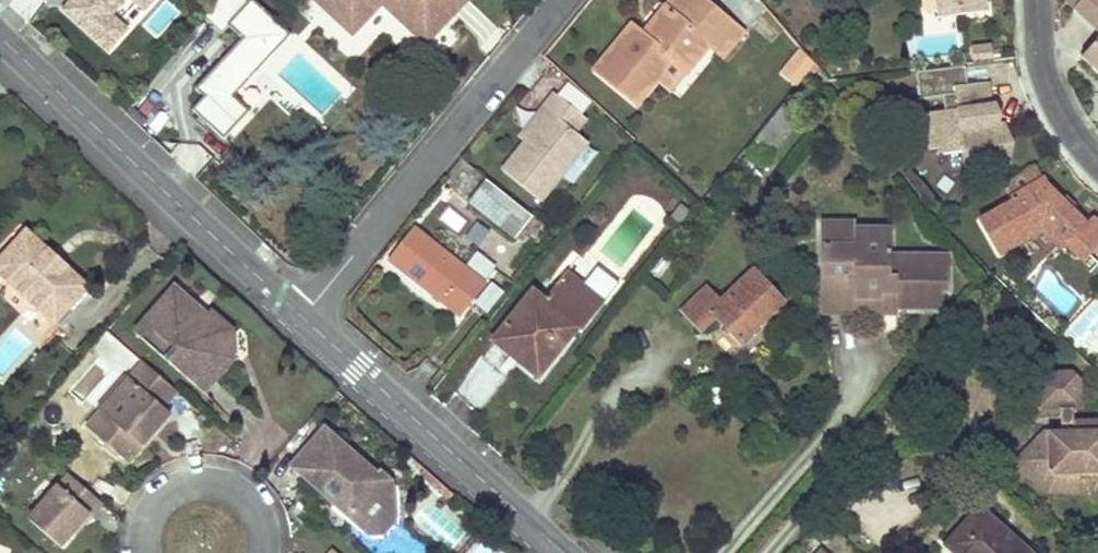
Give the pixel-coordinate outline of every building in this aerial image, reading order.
[(66,11),(111,52),(128,32),(111,17),(127,0),(77,0),(66,11)] [(146,10),(155,0),(135,0),(146,10)] [(243,0),(218,0),(206,13),(224,30),(228,26),(242,39),(195,90),(205,99),(195,110),(225,137),(249,111),(233,96),(289,35),(251,0),(249,0),(247,4),(243,0)] [(329,12),(352,34),(381,3),(426,44),(467,0),(316,0),(329,12)] [(600,73),(637,105),(672,63),(687,75),(709,49),(723,61),(743,37),(699,0),(674,0),(665,11),(669,14),(648,39),(636,30),(600,73)] [(938,18),(987,12),(985,0),(936,0),(938,18)] [(1074,8),(1097,32),(1097,0),(1082,0),(1074,8)] [(600,73),(636,30),(630,25),(594,68),(600,73)] [(916,57),(963,53),(962,33),(914,37),(916,57)] [(1082,56),(1097,72),(1097,40),(1082,56)] [(973,64),(994,60),(991,43),(970,47),(973,64)] [(770,89),(783,100),(807,70),(794,60),(770,89)] [(569,83),(559,94),(581,112),(590,102),(569,83)] [(989,83),(943,90),(946,112),(915,116),(919,150),(943,147),(944,153),(962,150),(965,169),(1011,163),(1013,143),(1005,124),(998,125),(995,105),(992,106),(989,83)] [(525,142),(501,171),(540,202),(587,143),(574,133),(585,119),(554,94),(542,108),(548,113),(525,142)] [(774,154),(804,116),(797,111),(785,102),(755,140),(774,154)] [(148,119),(132,105),(125,113),(141,127),(148,119)] [(548,113),(542,108),(519,137),(525,142),(548,113)] [(979,221),(999,257),(1042,232),(1061,251),(1066,246),(1083,263),(1097,248),(1097,227),(1091,220),(1084,226),(1045,187),(1032,169),(1002,186),(1011,202),(979,221)] [(485,222),(489,225),(493,229),(496,225),(501,229),(515,240),(534,218),(486,180),(468,203),(469,204),(487,218),(485,222)] [(477,246),(487,230),(447,205),(437,221),(477,246)] [(856,218),(823,219),(823,242),(856,241),(857,224),(856,218)] [(893,225),(857,224),(856,241),(823,242),(822,314),(856,314),(855,299),(898,300),(898,310),(943,310),(943,290),(949,290),(949,252),(892,252),(893,225)] [(71,307),(89,289),(27,230),(0,259),(0,275),(54,326),(71,307)] [(415,230),(402,246),(390,262),(458,314),(482,283),(415,230)] [(466,267),(489,279),(497,265),(474,253),(466,267)] [(683,311),(692,322),(702,332),(718,317),(741,342),(782,303),(754,274),(720,305),(705,290),(683,311)] [(507,361),(512,365),(517,369),(520,364),(538,378),(577,328),(582,331),(602,306),(567,276),(545,304),(532,293),(495,341),(512,354),(507,361)] [(489,316),(503,290),(488,282),(474,308),(489,316)] [(189,303),(173,288),(133,334),(193,385),(204,373),(210,378),(227,360),(224,333),(205,317),(200,324),(183,309),(189,303)] [(855,299),(856,314),(898,315),(898,310),(898,300),(855,299)] [(183,309),(200,324),(205,317),(189,303),(183,309)] [(109,332),(93,348),(117,372),(133,356),(109,332)] [(962,369),(968,369),(975,369),(974,350),(961,350),(962,369)] [(455,388),(480,409),(506,378),(482,357),(455,388)] [(157,406),(170,390),(140,364),(85,428),(122,461),(164,413),(157,406)] [(1068,370),(1035,371),(1036,406),(1057,406),(1069,406),(1077,405),(1076,378),(1068,370)] [(204,373),(193,385),(199,391),(210,378),(204,373)] [(1057,406),(1058,432),(1070,431),(1069,421),(1069,406),(1057,406)] [(1028,475),(1029,475),(1041,462),(1051,471),(1074,470),(1097,470),(1097,422),(1097,421),(1069,421),(1070,431),(1058,432),(1039,432),(1012,460),(1028,475)] [(374,478),(322,431),(289,468),(330,504),(336,498),(347,508),(348,520),(367,537),(390,512),(389,504),(368,485),(374,478)] [(1043,489),(1074,488),(1074,470),(1051,471),(1041,462),(1029,475),(1028,475),(1043,489)] [(384,480),(377,474),(374,478),(368,485),(389,504),(384,480)] [(89,521),(101,506),(70,478),(29,526),(59,551),(86,520),(89,521)] [(336,498),(330,504),(348,520),(347,508),(336,498)] [(958,552),(1025,552),(978,511),(948,545),(958,552)] [(382,536),(393,525),(390,512),(367,537),(382,536)]
